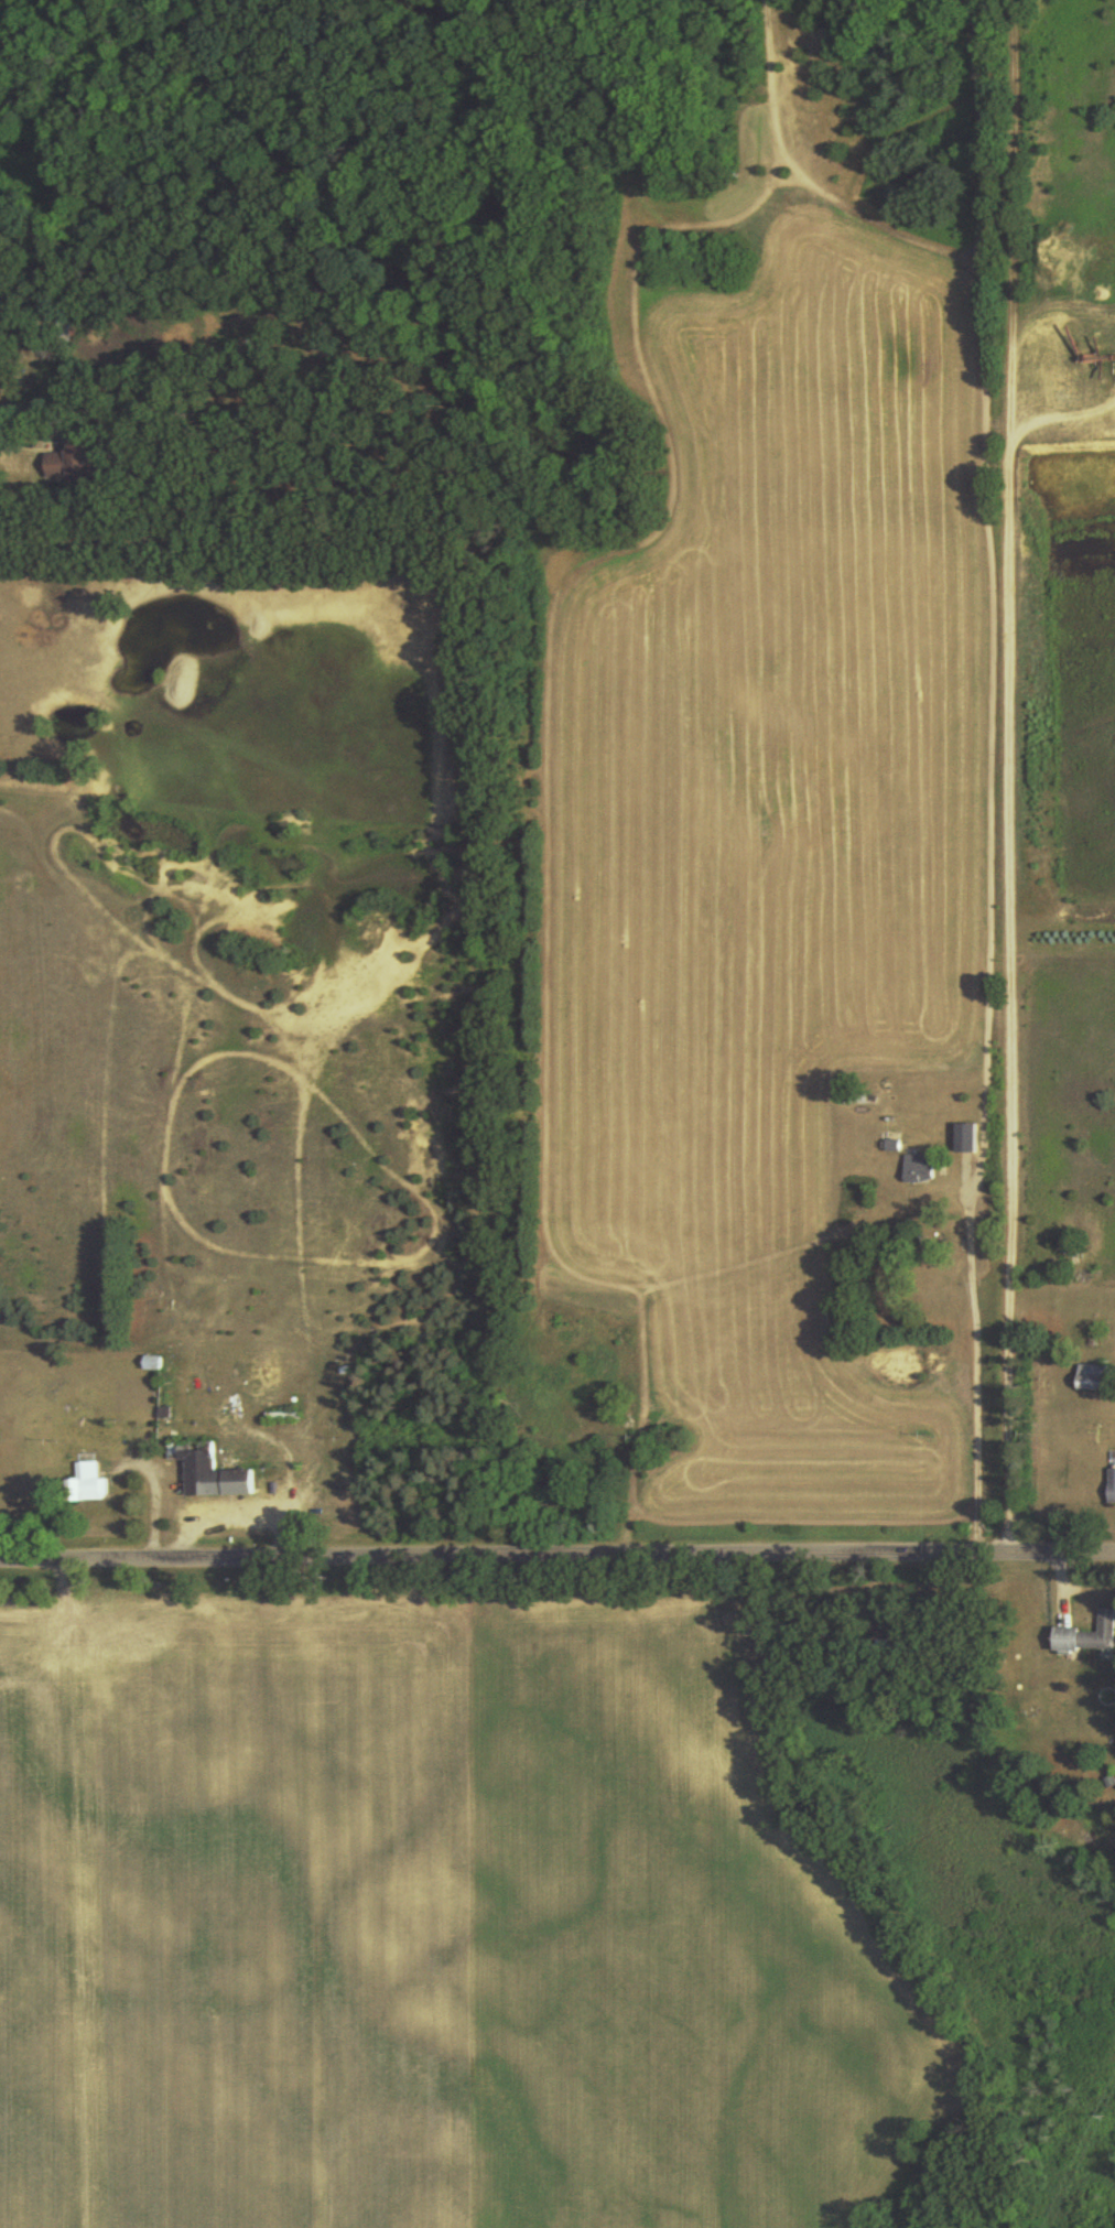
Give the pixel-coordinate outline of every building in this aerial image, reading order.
[(43,454),(43,478),(104,479),(104,451),(88,451),(88,432),(63,432),(63,455),(43,454)] [(932,1155),(904,1155),(904,1182),(932,1182),(932,1155)] [(160,1372),(161,1358),(142,1357),(142,1371),(160,1372)] [(1108,1366),(1076,1366),(1076,1392),(1107,1392),(1108,1366)] [(185,1497),(254,1496),(253,1471),(214,1472),(214,1443),(167,1443),(167,1461),(184,1461),(185,1497)] [(97,1463),(75,1463),(75,1481),(64,1481),(65,1502),(106,1501),(105,1480),(98,1480),(97,1463)] [(1100,1609),(1100,1630),(1053,1629),(1053,1650),(1114,1651),(1114,1609),(1100,1609)]
